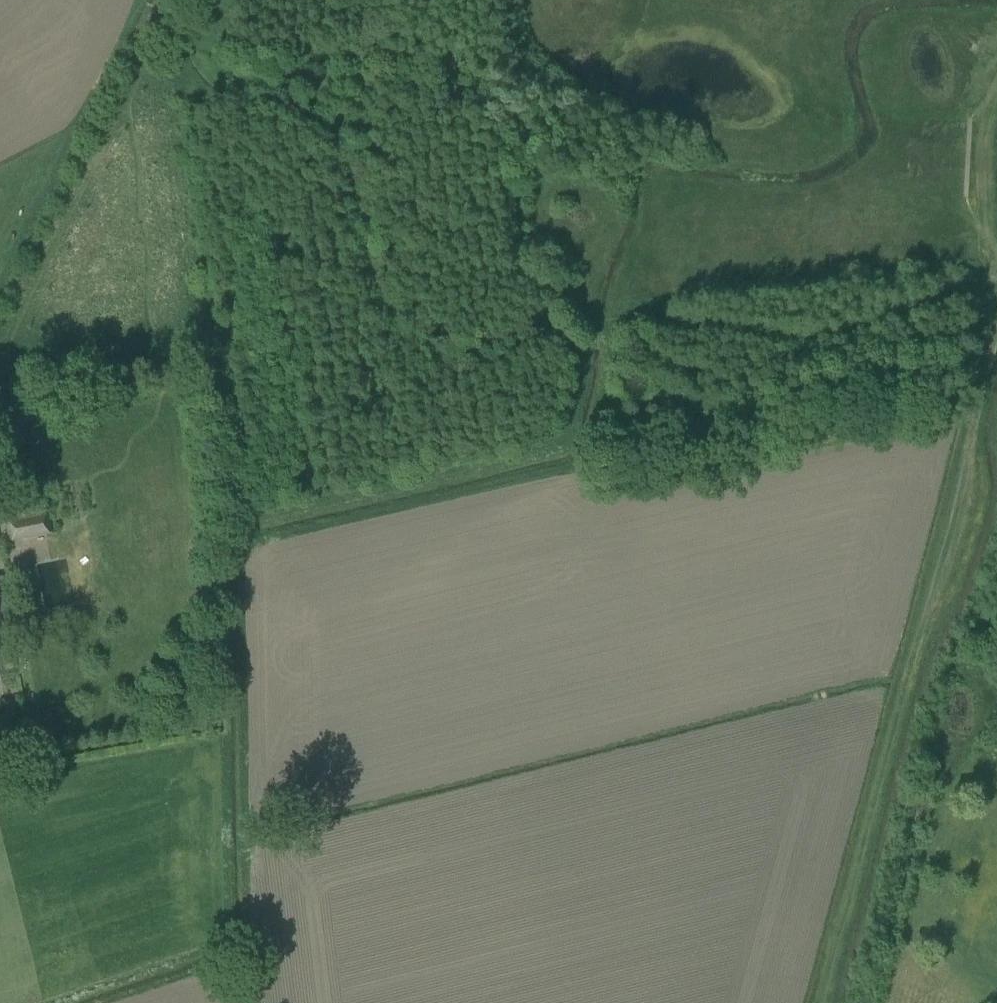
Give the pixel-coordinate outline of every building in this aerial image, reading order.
[(7,517),(10,541),(52,533),(47,510),(7,517)] [(13,611),(6,574),(0,576),(0,614),(13,611)]
